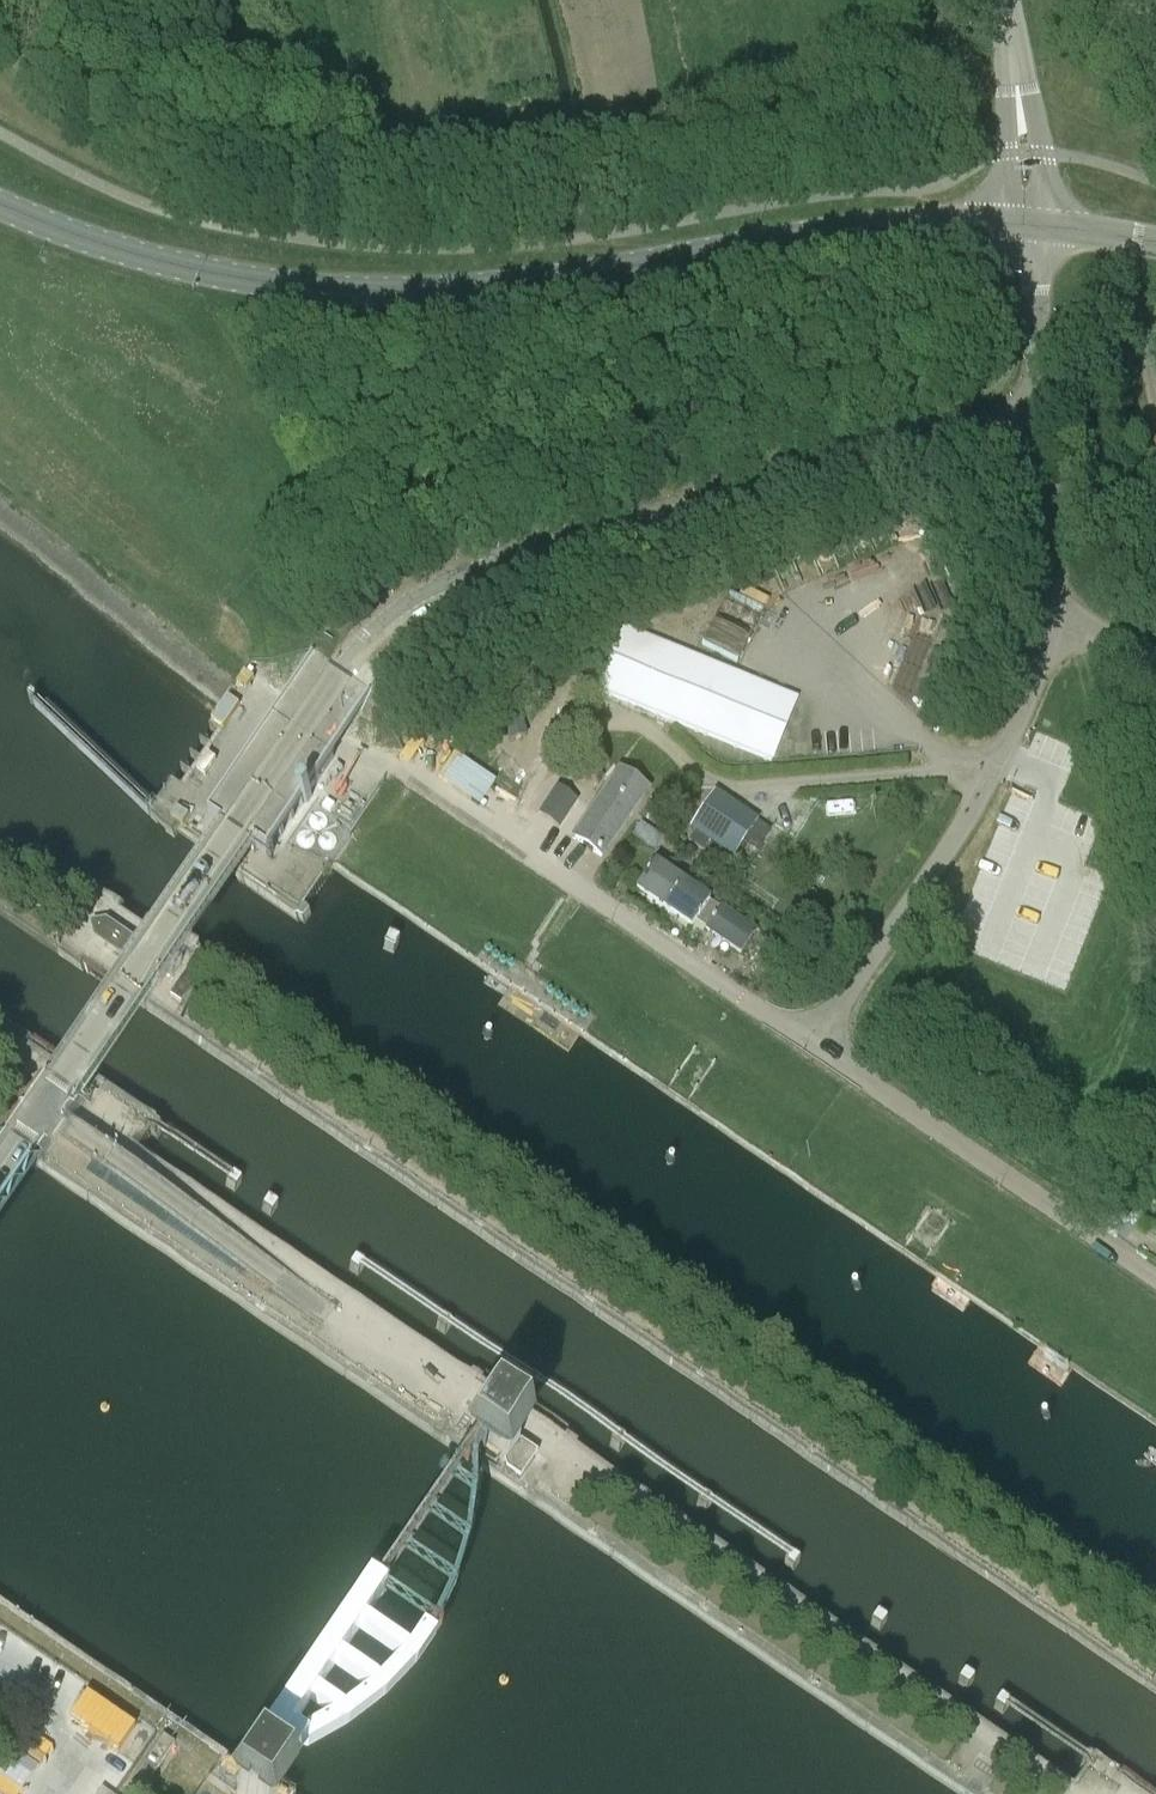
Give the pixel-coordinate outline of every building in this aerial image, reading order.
[(716,620),(705,646),(744,662),(754,636),(716,620)] [(527,737),(519,708),(500,714),(508,743),(527,737)] [(601,857),(647,791),(619,772),(573,838),(601,857)] [(557,787),(539,813),(559,827),(577,801),(557,787)] [(744,840),(755,822),(715,796),(692,832),(732,858),(744,840)] [(653,853),(663,837),(639,822),(628,840),(653,853)] [(755,822),(744,840),(759,850),(771,832),(755,822)] [(667,859),(661,869),(672,876),(678,867),(667,859)] [(636,891),(663,910),(682,883),(654,864),(636,891)] [(708,901),(682,883),(663,910),(690,928),(695,921),(705,928),(704,928),(739,952),(754,930),(719,907),(718,909),(707,902),(708,901)] [(385,938),(385,941),(392,946),(395,946),(399,939),(398,936),(391,932),(389,933),(385,938)] [(228,1173),(228,1175),(235,1180),(238,1180),(242,1173),(241,1170),(234,1166),(232,1167),(228,1173)] [(264,1197),(265,1199),(272,1205),(274,1204),(279,1198),(278,1195),(270,1191),(269,1192),(264,1197)] [(350,1256),(351,1258),(358,1264),(360,1263),(365,1257),(364,1254),(356,1249),(355,1251),(350,1256)] [(438,1316),(439,1318),(446,1324),(448,1323),(453,1317),(452,1314),(444,1310),(443,1311),(438,1316)] [(525,1375),(525,1377),(532,1382),(535,1382),(539,1376),(538,1373),(531,1368),(529,1370),(525,1375)] [(539,1455),(492,1424),(490,1424),(477,1443),(477,1445),(481,1447),(502,1461),(503,1468),(521,1480),(539,1455)] [(612,1433),(612,1436),(619,1441),(622,1441),(626,1434),(625,1431),(618,1427),(616,1428),(612,1433)] [(699,1493),(700,1495),(707,1501),(709,1501),(714,1494),(713,1491),(705,1487),(704,1488),(699,1493)] [(786,1552),(787,1554),(794,1559),(796,1559),(801,1553),(800,1550),(792,1545),(791,1547),(786,1552)] [(873,1611),(874,1613),(881,1618),(883,1618),(888,1611),(887,1608),(879,1604),(877,1605),(873,1611)] [(961,1670),(961,1672),(968,1678),(971,1677),(975,1671),(974,1668),(967,1664),(965,1665),(961,1670)] [(997,1695),(997,1697),(1004,1703),(1007,1703),(1011,1696),(1011,1693),(1003,1689),(1001,1690),(997,1695)] [(163,1734),(127,1788),(136,1793),(140,1793),(176,1742),(163,1734)] [(254,1783),(251,1780),(248,1781),(239,1793),(271,1793),(254,1783)]
